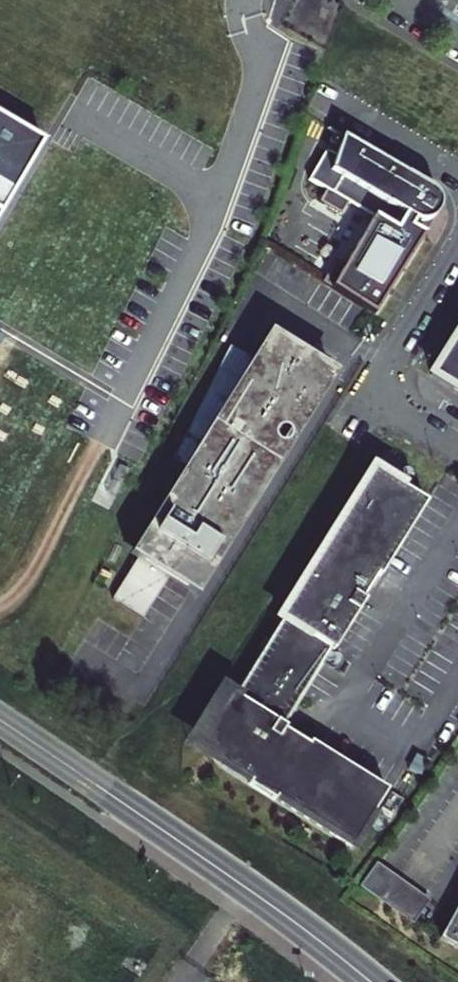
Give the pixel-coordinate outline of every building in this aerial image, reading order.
[(0,105),(0,213),(57,133),(0,105)] [(432,186),(359,144),(351,140),(333,172),(344,177),(333,195),(407,239),(424,210),(431,214),(435,215),(440,213),(444,209),(445,205),(444,197),(439,191),(432,186)] [(430,373),(457,390),(457,328),(430,373)] [(337,372),(270,329),(252,357),(229,346),(174,458),(185,466),(127,555),(137,559),(111,598),(142,618),(167,579),(194,595),(337,372)] [(379,798),(284,738),(340,653),(342,656),(373,607),(370,605),(384,581),(387,583),(434,508),(370,469),(274,623),(276,625),(231,694),(229,692),(208,725),(206,731),(204,734),(203,740),(203,745),(204,752),(205,758),(220,775),(243,790),(246,786),(270,801),(267,805),(344,854),(379,798)] [(270,801),(246,786),(243,790),(242,793),(265,808),(267,805),(270,801)] [(370,873),(357,894),(409,927),(422,905),(370,873)] [(448,916),(438,934),(457,946),(457,899),(448,916)]
